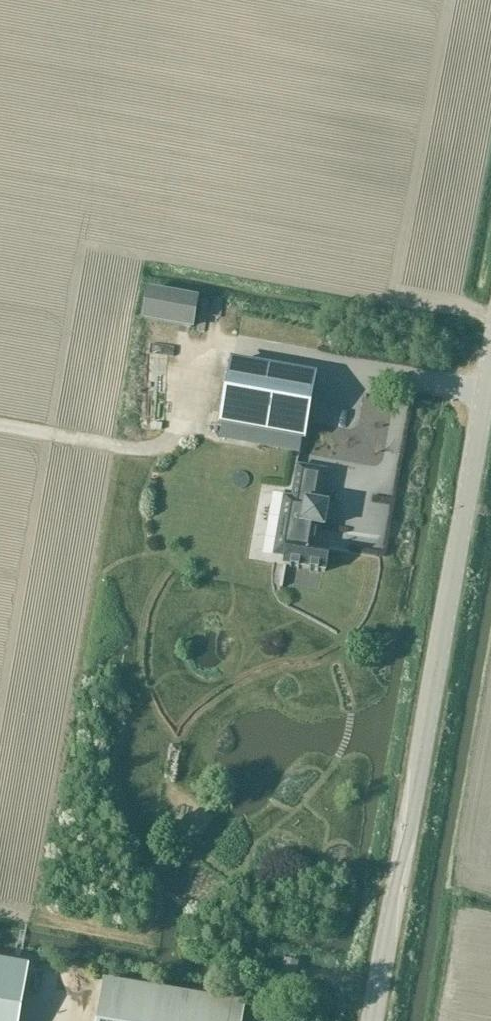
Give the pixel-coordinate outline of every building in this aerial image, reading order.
[(141,320),(192,329),(198,296),(147,287),(141,320)] [(282,342),(286,324),(275,322),(270,340),(282,342)] [(313,376),(232,362),(222,424),(220,438),(253,444),(255,430),(302,438),(313,376)] [(348,554),(349,551),(317,546),(320,529),(324,529),(328,505),(320,503),(326,471),(297,466),(292,498),(284,497),(276,541),(287,543),(280,587),(282,588),(286,566),(325,572),(329,551),(348,554)] [(268,559),(280,499),(258,494),(246,555),(268,559)] [(279,582),(278,560),(269,560),(269,582),(279,582)] [(21,1011),(29,965),(0,960),(0,1020),(19,1020),(21,1011)] [(295,979),(297,964),(284,962),(282,978),(295,979)] [(245,1005),(104,981),(100,997),(96,1020),(242,1020),(245,1005)]
